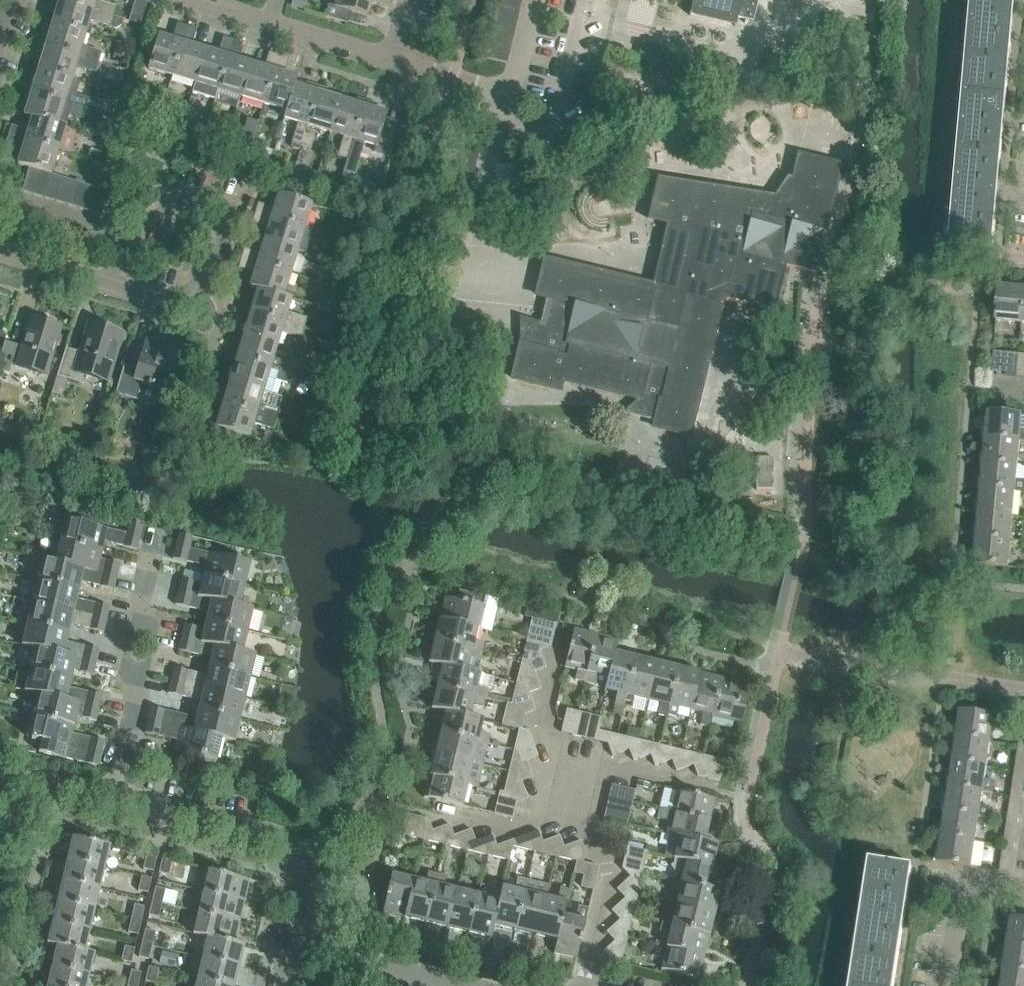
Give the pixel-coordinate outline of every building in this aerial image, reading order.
[(112,17),(115,7),(95,1),(95,0),(59,0),(59,1),(112,17)] [(147,2),(140,0),(136,0),(130,22),(142,25),(147,2)] [(290,7),(301,10),(304,0),(292,0),(290,7)] [(329,6),(326,17),(348,24),(351,13),(366,17),(370,4),(387,9),(390,0),(337,0),(335,6),(329,5),(329,6)] [(519,17),(522,5),(499,0),(496,12),(519,17)] [(689,16),(690,16),(690,14),(733,25),(733,27),(734,27),(737,18),(751,22),(757,0),(693,0),(689,16)] [(1011,50),(1016,0),(972,0),(967,58),(1010,62),(1011,50)] [(52,25),(85,35),(89,22),(108,28),(112,17),(59,1),(52,25)] [(493,23),(517,29),(519,17),(496,12),(493,23)] [(112,17),(108,28),(114,29),(121,26),(122,21),(112,17)] [(491,35),(514,40),(517,29),(493,23),(491,35)] [(45,47),(98,64),(101,54),(81,47),(85,35),(52,25),(45,47)] [(170,42),(158,38),(148,70),(171,77),(186,28),(176,25),(170,42)] [(171,77),(194,84),(204,52),(191,48),(196,31),(186,28),(171,77)] [(488,46),(511,52),(514,40),(491,35),(488,46)] [(204,52),(194,84),(217,91),(232,42),(222,39),(216,56),(204,52)] [(232,42),(217,91),(240,98),(250,66),(237,62),(242,45),(232,42)] [(485,59),(508,65),(511,52),(488,46),(485,59)] [(37,71),(71,81),(75,68),(94,74),(98,64),(45,47),(37,71)] [(240,98),(263,105),(278,56),(268,53),(263,70),(250,66),(240,98)] [(278,56),(263,105),(285,112),(286,112),(295,83),(296,79),(283,75),(288,59),(278,56)] [(1001,154),(1002,143),(1010,62),(967,58),(958,150),(1001,154)] [(30,94),(84,110),(86,100),(67,94),(71,81),(37,71),(30,94)] [(292,144),(302,147),(302,146),(305,136),(308,125),(318,95),(317,95),(319,88),(305,84),(305,86),(295,83),(286,112),(285,112),(283,120),(298,124),(292,144)] [(84,110),(30,94),(23,117),(32,119),(57,126),(57,125),(61,113),(81,119),(84,110)] [(331,133),(341,102),(318,95),(308,125),(331,133)] [(338,159),(348,161),(365,103),(364,103),(363,109),(341,102),(331,133),(331,135),(344,139),(338,159)] [(365,103),(348,161),(357,164),(363,145),(376,149),(375,154),(386,158),(393,135),(383,132),(387,116),(376,113),(377,107),(365,103)] [(131,112),(129,120),(140,123),(142,116),(131,112)] [(157,129),(169,132),(172,122),(160,118),(157,129)] [(10,127),(8,137),(58,152),(65,128),(57,125),(57,126),(32,119),(28,133),(10,127)] [(213,144),(216,134),(205,131),(202,140),(213,144)] [(302,146),(311,149),(314,138),(305,136),(302,146)] [(51,176),(58,152),(8,137),(5,147),(22,152),(18,165),(29,169),(40,172),(51,176)] [(228,140),(225,147),(235,151),(238,143),(228,140)] [(481,147),(456,141),(439,212),(475,220),(481,196),(469,193),(481,147)] [(993,248),(995,224),(1001,154),(958,150),(950,244),(993,248)] [(108,166),(111,157),(91,151),(88,159),(108,166)] [(259,151),(256,159),(264,162),(269,163),(272,154),(259,151)] [(670,223),(655,279),(720,295),(775,308),(785,267),(813,274),(829,209),(839,164),(799,154),(789,198),(779,196),(778,200),(656,180),(647,218),(670,223)] [(21,192),(33,196),(40,172),(29,169),(21,192)] [(302,180),(316,184),(319,173),(306,169),(302,180)] [(33,196),(41,198),(45,199),(52,176),(51,176),(40,172),(33,196)] [(52,176),(45,199),(56,203),(63,179),(52,176)] [(56,203),(68,206),(75,183),(63,179),(56,203)] [(68,206),(79,210),(86,187),(75,183),(68,206)] [(79,210),(91,213),(98,190),(86,187),(79,210)] [(364,187),(361,198),(376,203),(380,192),(364,187)] [(91,213),(102,217),(109,194),(98,190),(91,213)] [(102,217),(115,221),(122,197),(109,194),(102,217)] [(254,214),(304,229),(312,205),(278,195),(274,210),(257,205),(254,214)] [(264,242),(297,252),(304,229),(254,214),(251,224),(268,229),(264,242)] [(357,244),(360,236),(351,233),(348,242),(357,244)] [(240,260),(290,275),(297,252),(264,242),(260,256),(243,251),(240,260)] [(283,298),(290,275),(240,260),(237,270),(254,275),(249,290),(257,292),(258,291),(291,301),(291,300),(283,298)] [(720,295),(655,279),(653,287),(653,289),(545,263),(546,261),(544,261),(536,296),(551,300),(544,326),(526,321),(525,335),(528,336),(525,348),(520,346),(512,380),(558,391),(561,381),(627,396),(625,405),(640,409),(639,414),(647,416),(646,420),(655,422),(653,429),(654,429),(688,437),(689,436),(686,435),(717,307),(719,307),(719,306),(717,305),(720,295)] [(337,280),(335,289),(341,291),(344,283),(337,280)] [(996,322),(1022,324),(1023,304),(1023,289),(1000,287),(996,322)] [(258,291),(257,292),(251,314),(303,330),(306,320),(287,314),(291,301),(258,291)] [(244,337),(277,347),(281,334),(300,340),(303,330),(251,314),(244,337)] [(7,375),(10,366),(17,368),(18,365),(46,374),(60,329),(30,320),(21,348),(3,343),(0,354),(0,373),(7,375)] [(65,348),(55,378),(76,385),(79,374),(107,383),(121,336),(85,325),(77,352),(65,348)] [(237,360),(289,376),(292,366),(273,360),(277,347),(244,337),(237,360)] [(115,396),(136,403),(141,385),(144,386),(144,387),(152,390),(153,388),(167,393),(178,358),(171,355),(172,351),(145,343),(137,370),(124,366),(115,396)] [(993,352),(992,372),(1006,373),(1005,377),(1017,378),(1019,354),(993,352)] [(237,360),(230,383),(270,395),(274,382),(286,386),(289,376),(237,360)] [(223,405),(275,422),(278,412),(282,399),(270,395),(230,383),(223,405)] [(215,429),(248,440),(252,426),(272,432),(275,422),(223,405),(215,429)] [(1021,442),(1023,442),(1023,416),(987,413),(985,438),(1021,442)] [(796,420),(790,419),(789,435),(786,461),(787,516),(793,517),(792,460),(796,420)] [(983,464),(1018,467),(1021,442),(985,439),(983,464)] [(755,457),(756,491),(772,490),(772,457),(755,457)] [(983,464),(981,489),(1016,492),(1023,493),(1023,482),(1017,481),(1018,467),(983,464)] [(1016,492),(981,489),(978,514),(1014,517),(1016,492)] [(976,539),(1012,542),(1014,517),(978,514),(976,539)] [(59,542),(102,552),(104,544),(136,552),(142,526),(128,522),(125,534),(65,519),(59,542)] [(191,537),(178,534),(171,560),(203,567),(201,576),(244,587),(250,564),(189,549),(191,537)] [(974,565),(1009,568),(1012,542),(976,539),(974,565)] [(41,560),(115,578),(118,565),(100,561),(102,552),(59,542),(54,562),(41,559),(41,560)] [(36,581),(78,592),(80,583),(112,591),(115,578),(41,560),(36,581)] [(180,581),(177,593),(252,611),(253,609),(240,606),(244,587),(201,576),(199,585),(180,581)] [(31,603),(104,621),(108,608),(76,601),(78,592),(36,581),(31,603)] [(439,620),(477,629),(490,632),(497,601),(458,592),(455,600),(444,598),(439,620)] [(206,613),(204,622),(247,632),(252,611),(177,593),(174,605),(206,613)] [(25,624),(68,635),(70,626),(101,634),(104,621),(31,603),(25,624)] [(526,609),(524,618),(531,620),(531,619),(555,625),(557,617),(526,609)] [(535,643),(538,650),(550,645),(555,625),(531,619),(531,620),(526,641),(535,643)] [(439,620),(433,641),(481,653),(484,642),(474,640),(477,629),(439,620)] [(182,625),(179,638),(255,657),(255,655),(242,652),(247,632),(204,622),(202,630),(182,625)] [(20,646),(94,664),(97,651),(66,643),(68,635),(25,624),(20,646)] [(573,629),(564,668),(586,673),(595,635),(573,629)] [(603,691),(604,691),(616,640),(595,635),(586,673),(583,683),(603,688),(603,691)] [(208,659),(206,668),(250,678),(255,657),(179,638),(176,651),(208,659)] [(623,706),(625,696),(635,657),(615,652),(618,640),(616,640),(604,691),(615,694),(613,704),(623,706)] [(433,641),(428,662),(480,675),(480,674),(476,673),(481,653),(433,641)] [(530,665),(533,671),(544,667),(538,650),(535,643),(526,641),(521,662),(530,665)] [(28,670),(71,681),(73,672),(91,677),(94,664),(20,646),(33,649),(28,670)] [(625,696),(646,702),(656,662),(635,657),(625,696)] [(441,666),(436,687),(484,698),(485,694),(486,689),(477,687),(480,675),(428,662),(428,663),(441,666)] [(525,686),(528,692),(539,688),(533,671),(530,665),(521,662),(515,684),(525,686)] [(665,718),(668,707),(677,667),(656,662),(646,702),(658,704),(656,716),(665,718)] [(677,709),(689,712),(699,672),(677,667),(668,707),(666,715),(676,717),(677,709)] [(172,669),(169,681),(245,699),(250,678),(206,668),(204,677),(172,669)] [(23,691),(98,710),(101,697),(69,689),(71,681),(28,670),(23,691)] [(710,718),(710,717),(720,678),(699,672),(689,712),(703,715),(700,725),(708,727),(710,718)] [(720,678),(710,717),(710,718),(740,726),(747,695),(740,693),(742,683),(720,678)] [(198,701),(196,710),(240,720),(245,699),(169,681),(166,693),(198,701)] [(520,707),(523,714),(534,710),(528,692),(525,686),(515,684),(511,701),(510,705),(520,707)] [(436,687),(431,708),(483,721),(483,720),(470,717),(472,705),(481,708),(484,698),(436,687)] [(21,714),(31,716),(73,726),(75,718),(95,722),(98,710),(23,691),(23,692),(35,695),(34,703),(24,701),(21,714)] [(485,694),(484,698),(506,704),(510,705),(511,701),(485,694)] [(506,704),(500,725),(519,730),(523,714),(520,707),(510,705),(506,704)] [(150,708),(146,721),(234,742),(240,720),(196,710),(194,719),(150,708)] [(438,733),(487,745),(489,735),(480,733),(483,721),(431,708),(430,710),(443,713),(438,733)] [(565,709),(559,733),(570,736),(576,712),(565,709)] [(570,736),(583,739),(589,715),(576,712),(570,736)] [(995,717),(961,712),(957,737),(991,743),(995,717)] [(589,715),(583,739),(594,742),(600,718),(589,715)] [(83,764),(98,767),(104,742),(71,735),(73,726),(31,716),(25,738),(86,752),(83,764)] [(234,742),(146,721),(143,734),(175,741),(173,750),(216,761),(221,740),(234,743),(234,742)] [(522,753),(525,760),(536,756),(528,732),(519,730),(518,729),(513,751),(522,753)] [(438,733),(433,754),(472,764),(475,753),(485,755),(487,745),(438,733)] [(610,756),(628,750),(635,747),(637,741),(608,734),(606,745),(610,756)] [(957,737),(953,762),(987,767),(991,743),(957,737)] [(632,761),(649,755),(657,752),(658,746),(637,741),(635,747),(628,750),(632,761)] [(653,766),(671,760),(678,757),(680,751),(658,746),(657,752),(649,755),(653,766)] [(1019,747),(1015,772),(1023,773),(1023,748),(1019,747)] [(517,774),(520,781),(531,777),(525,760),(522,753),(513,751),(507,772),(517,774)] [(674,771),(692,765),(699,762),(701,756),(680,751),(678,757),(671,760),(674,771)] [(433,754),(428,775),(477,787),(479,778),(469,775),(472,764),(433,754)] [(696,776),(718,782),(723,761),(701,756),(699,762),(692,765),(696,776)] [(953,762),(949,787),(983,792),(987,767),(953,762)] [(192,763),(190,773),(205,777),(208,767),(192,763)] [(513,795),(515,802),(526,799),(520,781),(517,774),(507,772),(502,793),(513,795)] [(428,775),(423,798),(462,807),(467,786),(477,788),(477,787),(428,775)] [(607,797),(632,803),(634,790),(610,785),(607,797)] [(945,812),(980,817),(988,818),(989,808),(981,807),(983,792),(949,787),(945,812)] [(675,790),(670,812),(709,821),(714,799),(675,790)] [(498,792),(493,814),(511,818),(515,802),(513,795),(502,793),(498,792)] [(607,797),(605,808),(629,814),(632,803),(607,797)] [(605,808),(602,820),(626,826),(629,814),(605,808)] [(704,841),(709,821),(670,812),(658,809),(656,820),(667,822),(665,833),(717,845),(718,844),(704,841)] [(945,812),(942,836),(976,842),(980,817),(945,812)] [(405,814),(400,834),(422,840),(424,833),(432,831),(428,819),(405,814)] [(424,833),(422,840),(443,845),(445,839),(454,836),(449,824),(432,831),(424,833)] [(443,845),(465,850),(466,844),(475,841),(471,830),(454,836),(445,839),(443,845)] [(534,844),(541,842),(537,830),(513,840),(508,860),(508,861),(512,846),(533,851),(534,844)] [(713,865),(717,845),(665,833),(665,834),(677,837),(674,849),(665,847),(663,855),(724,870),(725,868),(713,865)] [(465,850),(486,855),(488,849),(497,846),(492,835),(475,841),(466,844),(465,850)] [(556,850),(563,847),(558,835),(541,842),(534,844),(533,851),(554,856),(556,850)] [(942,836),(938,862),(981,868),(985,843),(976,842),(942,836)] [(109,847),(72,838),(67,859),(104,868),(109,847)] [(486,855),(508,860),(513,840),(497,846),(488,849),(486,855)] [(576,861),(582,862),(584,853),(579,841),(563,847),(556,850),(554,856),(576,861)] [(635,871),(641,873),(647,851),(626,846),(621,868),(629,877),(635,871)] [(719,891),(724,870),(663,855),(661,859),(667,861),(669,868),(674,874),(674,880),(719,891)] [(142,872),(152,874),(155,858),(146,856),(142,872)] [(62,879),(99,889),(104,868),(67,859),(62,879)] [(870,859),(857,945),(900,951),(913,866),(870,859)] [(158,874),(168,876),(171,862),(162,860),(158,874)] [(580,887),(592,890),(598,866),(582,862),(576,861),(573,873),(583,875),(580,887)] [(413,879),(404,918),(425,923),(437,872),(428,870),(425,882),(413,879)] [(249,881),(207,871),(202,892),(245,902),(249,881)] [(630,893),(636,894),(641,873),(635,871),(629,877),(616,889),(624,899),(630,893)] [(425,923),(446,928),(456,889),(444,886),(446,875),(437,872),(425,923)] [(381,913),(404,918),(413,879),(391,873),(381,913)] [(514,889),(502,886),(489,939),(490,939),(493,926),(514,931),(526,880),(516,878),(514,889)] [(57,902),(94,910),(99,889),(62,879),(57,902)] [(137,893),(146,896),(150,881),(140,879),(137,893)] [(526,880),(514,931),(535,936),(544,897),(547,885),(526,880)] [(675,903),(714,913),(719,891),(674,880),(671,880),(669,891),(677,893),(675,903)] [(479,885),(477,894),(468,933),(489,939),(502,886),(501,886),(498,899),(486,896),(487,890),(485,889),(485,887),(480,885),(481,885),(479,885)] [(544,897),(535,936),(555,941),(552,954),(553,954),(569,890),(559,888),(556,900),(544,897)] [(154,889),(151,902),(161,905),(164,891),(154,889)] [(456,889),(446,928),(468,933),(477,894),(456,889)] [(245,902),(202,892),(197,913),(239,923),(245,902)] [(625,914),(631,916),(636,894),(630,893),(624,899),(611,910),(619,920),(625,914)] [(52,921),(89,931),(94,910),(57,902),(52,921)] [(151,902),(148,916),(158,918),(161,905),(151,902)] [(566,902),(553,954),(575,959),(587,908),(578,906),(575,918),(563,915),(566,902)] [(675,903),(670,925),(709,934),(714,913),(675,903)] [(133,908),(130,921),(140,923),(143,910),(133,908)] [(239,923),(197,913),(192,934),(206,937),(235,943),(239,923)] [(620,935),(626,937),(631,916),(625,914),(619,920),(606,932),(614,942),(620,935)] [(1010,919),(1007,944),(1023,947),(1023,921),(1010,919)] [(89,931),(52,921),(46,945),(56,948),(84,953),(89,931)] [(127,934),(136,936),(140,923),(130,921),(127,934)] [(709,934),(670,925),(660,922),(658,932),(667,935),(665,946),(704,955),(709,934)] [(141,944),(151,946),(154,933),(144,930),(141,944)] [(610,961),(620,963),(626,937),(620,935),(614,942),(602,952),(610,961)] [(235,943),(206,937),(201,959),(239,968),(245,945),(235,943)] [(141,944),(138,957),(147,959),(151,946),(141,944)] [(1003,969),(1023,972),(1023,947),(1007,944),(1003,969)] [(900,951),(857,945),(850,985),(894,985),(900,951)] [(704,955),(665,946),(660,968),(699,977),(704,955)] [(84,953),(56,948),(51,968),(89,978),(94,956),(84,953)] [(120,963),(130,965),(133,952),(124,949),(120,963)] [(176,954),(162,950),(159,962),(173,966),(176,954)] [(201,959),(195,980),(219,985),(235,985),(239,968),(201,959)] [(51,968),(46,985),(87,985),(89,978),(51,968)] [(144,982),(154,985),(157,971),(147,969),(144,982)] [(1000,985),(1023,985),(1023,972),(1003,969),(1000,985)] [(127,985),(137,985),(140,976),(130,973),(127,985)]
